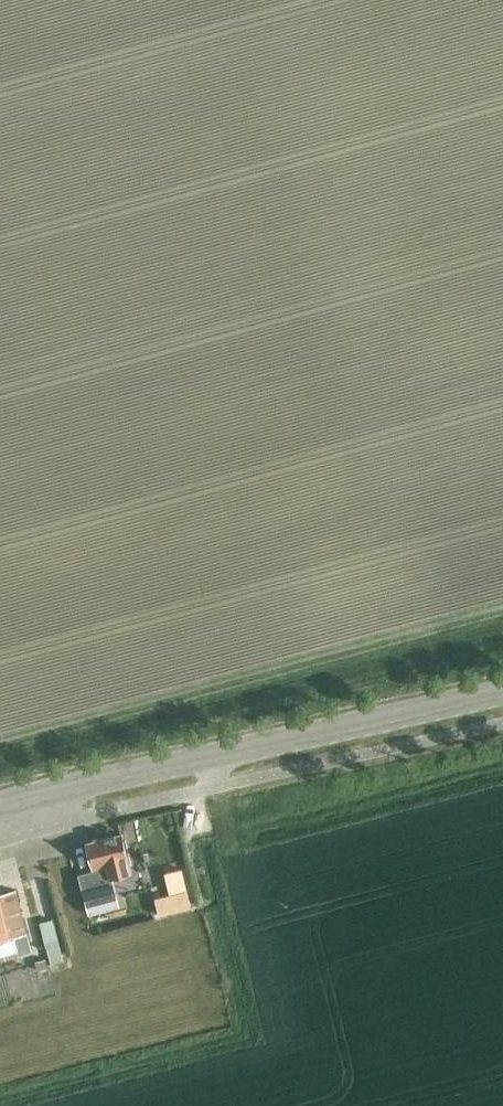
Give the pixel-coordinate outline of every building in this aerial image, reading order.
[(121,832),(87,841),(94,867),(78,872),(90,912),(120,904),(112,874),(131,869),(121,832)] [(35,903),(47,901),(42,867),(29,869),(35,903)] [(16,888),(0,892),(0,955),(17,950),(18,953),(32,949),(16,888)] [(53,918),(41,921),(47,945),(59,942),(53,918)] [(59,942),(47,945),(51,962),(64,959),(59,942)] [(39,969),(48,966),(45,957),(36,960),(39,969)]
